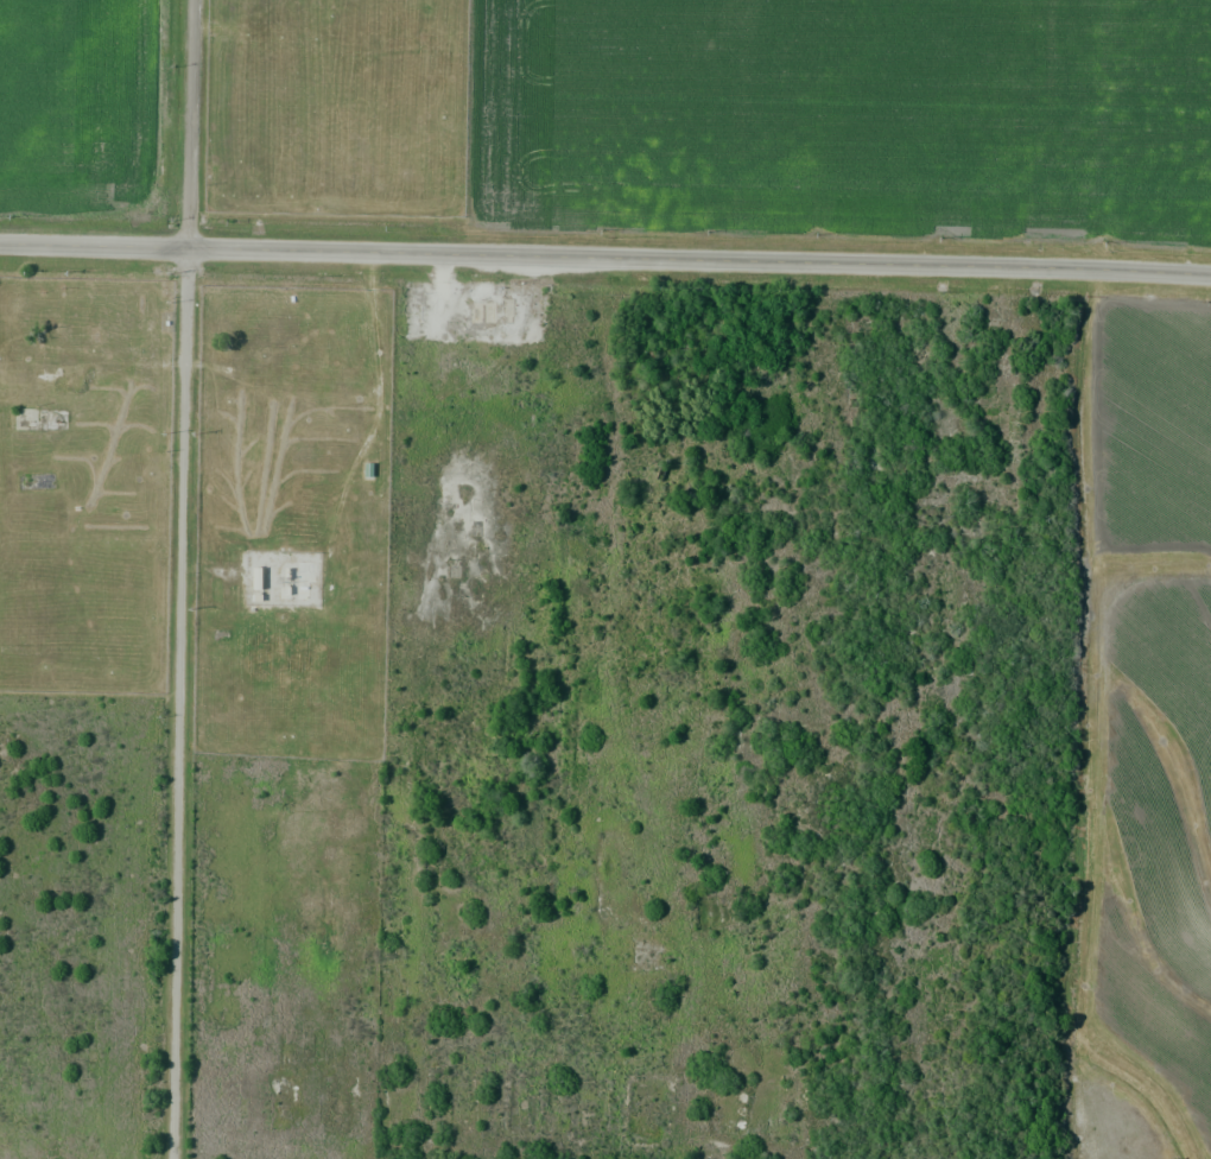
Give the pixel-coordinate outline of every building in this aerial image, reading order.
[(65,431),(65,409),(11,409),(11,431),(65,431)] [(236,413),(215,413),(215,426),(236,426),(236,413)]
